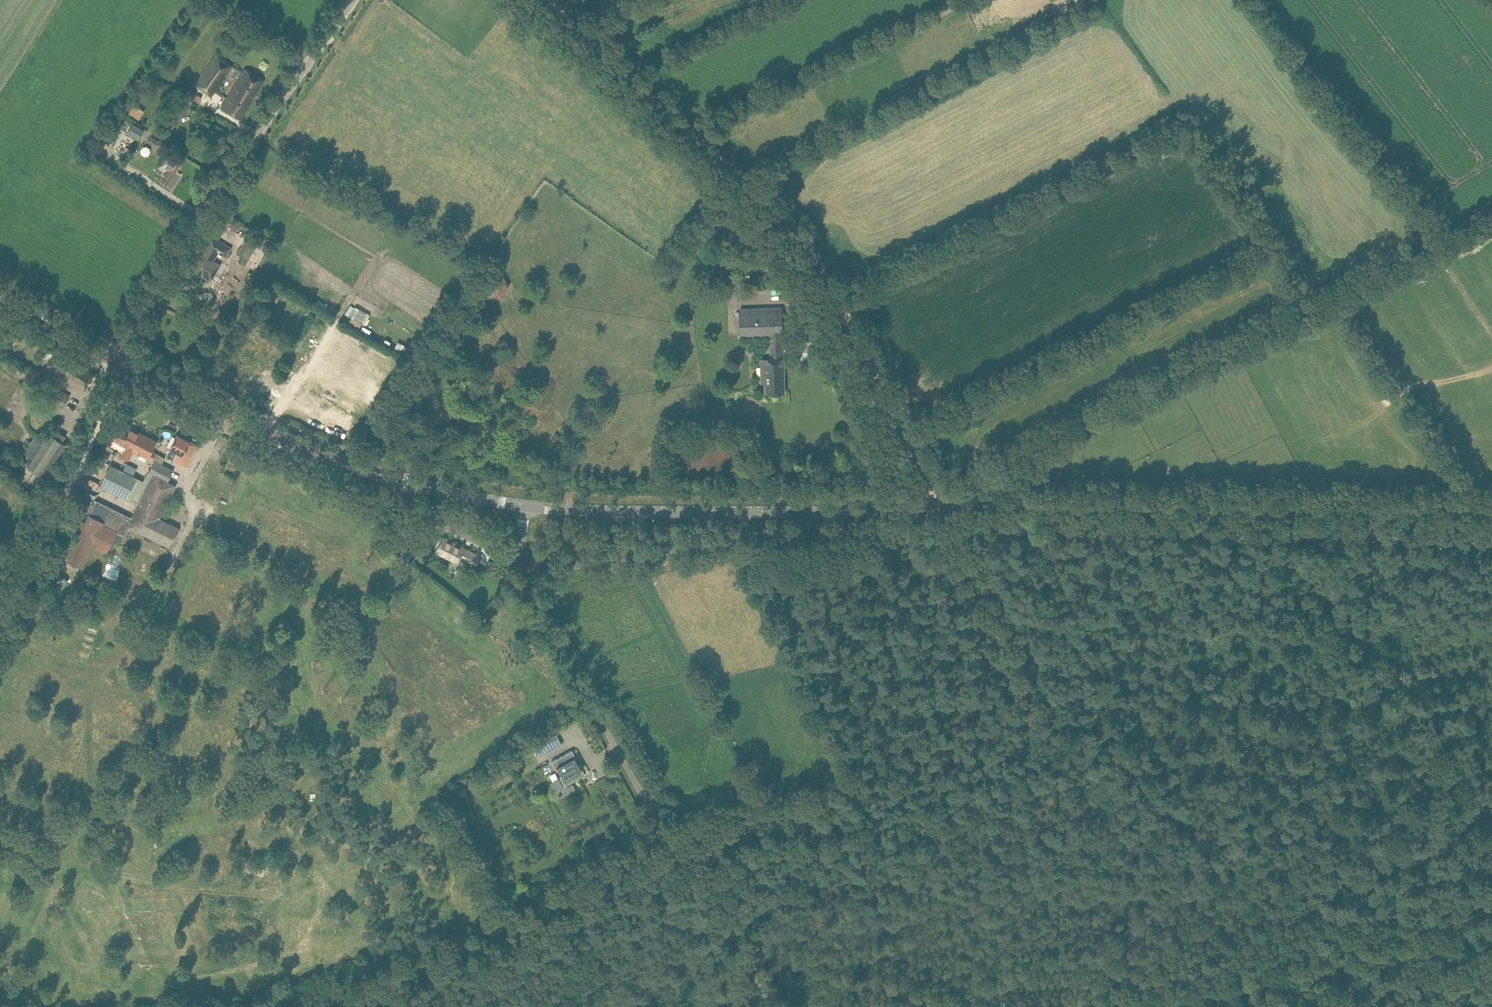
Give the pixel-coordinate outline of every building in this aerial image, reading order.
[(226,30),(241,39),(247,29),(231,19),(226,30)] [(233,64),(216,53),(194,84),(211,96),(233,64)] [(263,80),(255,75),(244,69),(221,107),(240,119),(255,95),(263,80)] [(189,104),(195,95),(186,90),(180,99),(189,104)] [(198,94),(193,100),(197,104),(202,98),(198,94)] [(170,112),(163,123),(172,129),(186,109),(182,106),(180,109),(175,106),(171,113),(170,112)] [(126,132),(134,138),(140,129),(131,123),(126,132)] [(152,137),(148,142),(156,147),(160,141),(152,137)] [(221,151),(227,155),(232,148),(226,143),(221,151)] [(111,163),(115,157),(104,150),(100,156),(111,163)] [(181,175),(178,173),(175,171),(180,164),(170,157),(164,166),(169,170),(165,175),(165,174),(161,181),(173,188),(181,175)] [(251,232),(248,238),(247,237),(238,253),(249,260),(254,251),(256,252),(260,245),(256,242),(259,237),(251,232)] [(211,236),(192,266),(190,268),(203,276),(210,280),(220,265),(212,261),(218,252),(225,257),(230,248),(211,236)] [(767,274),(755,275),(756,284),(767,283),(767,274)] [(740,309),(741,331),(741,337),(769,336),(770,359),(761,359),(762,382),(763,382),(763,381),(766,381),(767,393),(784,392),(783,358),(782,358),(782,356),(799,356),(799,359),(825,358),(825,341),(794,342),(794,344),(788,344),(788,342),(782,342),(781,330),(782,330),(782,307),(740,309)] [(213,323),(218,325),(222,319),(217,316),(213,323)] [(84,390),(94,373),(56,350),(51,358),(40,377),(47,381),(51,374),(52,375),(54,372),(76,385),(84,390)] [(313,425),(318,414),(313,412),(308,423),(313,425)] [(118,425),(111,438),(120,443),(127,447),(122,456),(128,459),(133,450),(152,460),(155,452),(151,450),(152,450),(153,448),(156,441),(152,438),(128,426),(126,430),(118,425)] [(42,439),(33,434),(23,451),(32,457),(25,467),(42,477),(62,442),(46,432),(42,439)] [(186,466),(197,444),(189,441),(190,440),(176,433),(169,447),(165,455),(186,466)] [(66,559),(81,567),(92,544),(107,551),(116,531),(125,536),(130,526),(168,545),(177,527),(157,517),(173,485),(167,481),(172,470),(154,461),(148,472),(154,475),(140,505),(133,518),(96,499),(85,521),(79,518),(72,533),(78,536),(66,559)] [(137,477),(110,464),(100,486),(126,498),(137,477)] [(84,518),(90,505),(80,501),(74,514),(84,518)] [(479,556),(475,553),(463,547),(443,537),(439,546),(435,551),(457,562),(459,558),(464,561),(465,559),(474,565),(479,556)] [(149,539),(145,552),(164,558),(168,545),(149,539)] [(539,756),(562,744),(556,733),(533,746),(539,756)] [(572,750),(551,761),(556,770),(558,769),(562,775),(559,776),(564,785),(585,774),(580,765),(578,766),(574,760),(577,759),(572,750)] [(497,778),(506,774),(502,765),(493,770),(497,778)]
